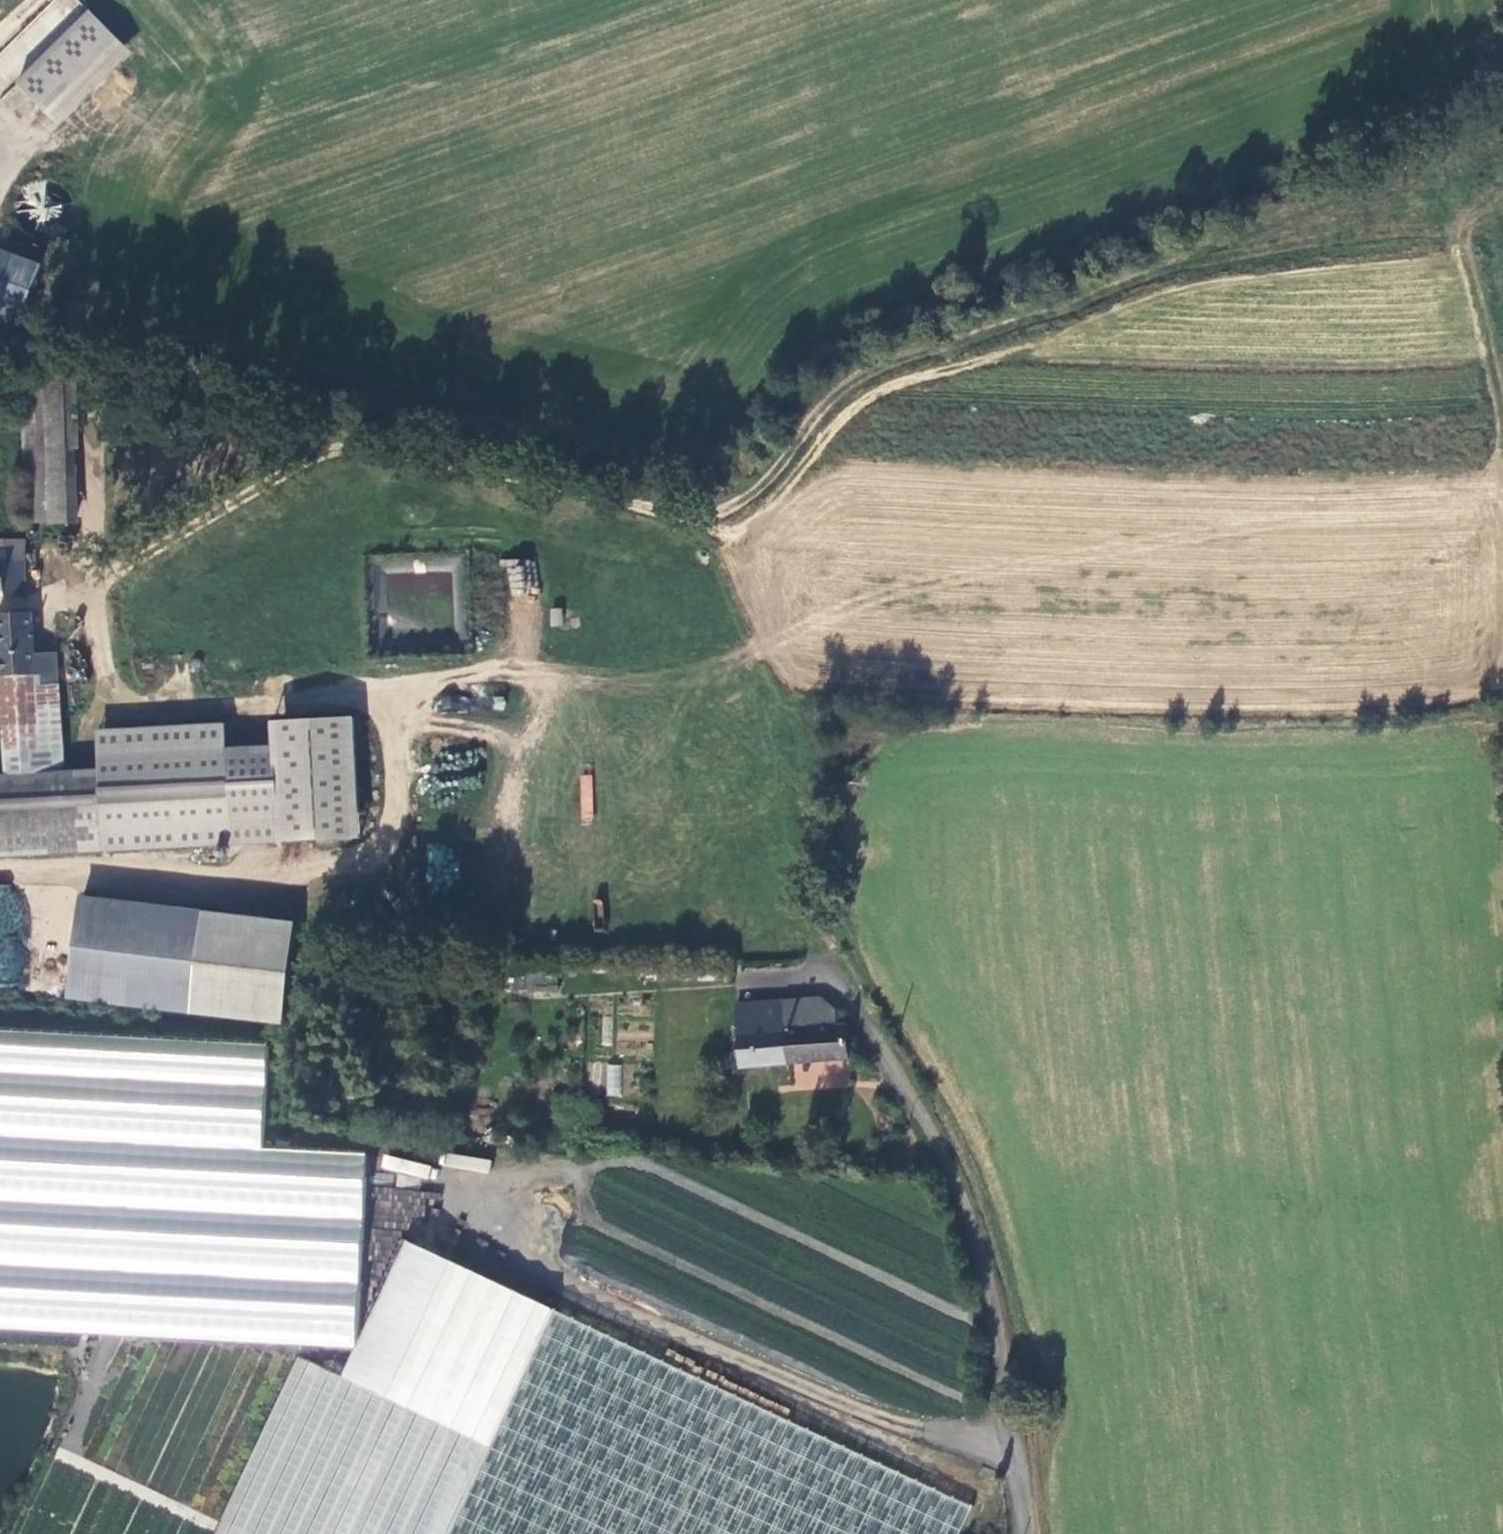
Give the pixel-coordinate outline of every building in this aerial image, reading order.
[(15,79),(47,111),(118,40),(86,8),(15,79)] [(38,263),(0,249),(0,325),(13,329),(38,263)] [(23,380),(28,525),(50,526),(47,384),(23,380)] [(535,595),(536,560),(507,559),(506,594),(535,595)] [(4,682),(36,678),(35,661),(33,618),(0,619),(0,643),(4,682)] [(64,779),(59,660),(35,661),(36,678),(4,682),(7,781),(64,779)] [(225,732),(99,739),(106,858),(231,851),(225,732)] [(592,775),(582,775),(580,816),(591,817),(592,775)] [(103,858),(99,777),(64,779),(7,781),(0,781),(0,864),(103,858)] [(0,887),(0,985),(20,985),(19,887),(0,887)] [(204,919),(83,905),(72,1004),(192,1018),(204,919)] [(851,1062),(847,1030),(837,1028),(837,1017),(820,1001),(737,1008),(743,1072),(851,1062)] [(361,1345),(372,1152),(267,1146),(273,1043),(0,1028),(0,1326),(361,1345)] [(605,1064),(606,1096),(621,1095),(620,1063),(605,1064)] [(489,1169),(490,1159),(446,1156),(446,1165),(489,1169)] [(458,1271),(395,1406),(304,1364),(225,1533),(959,1533),(970,1509),(458,1271)]
